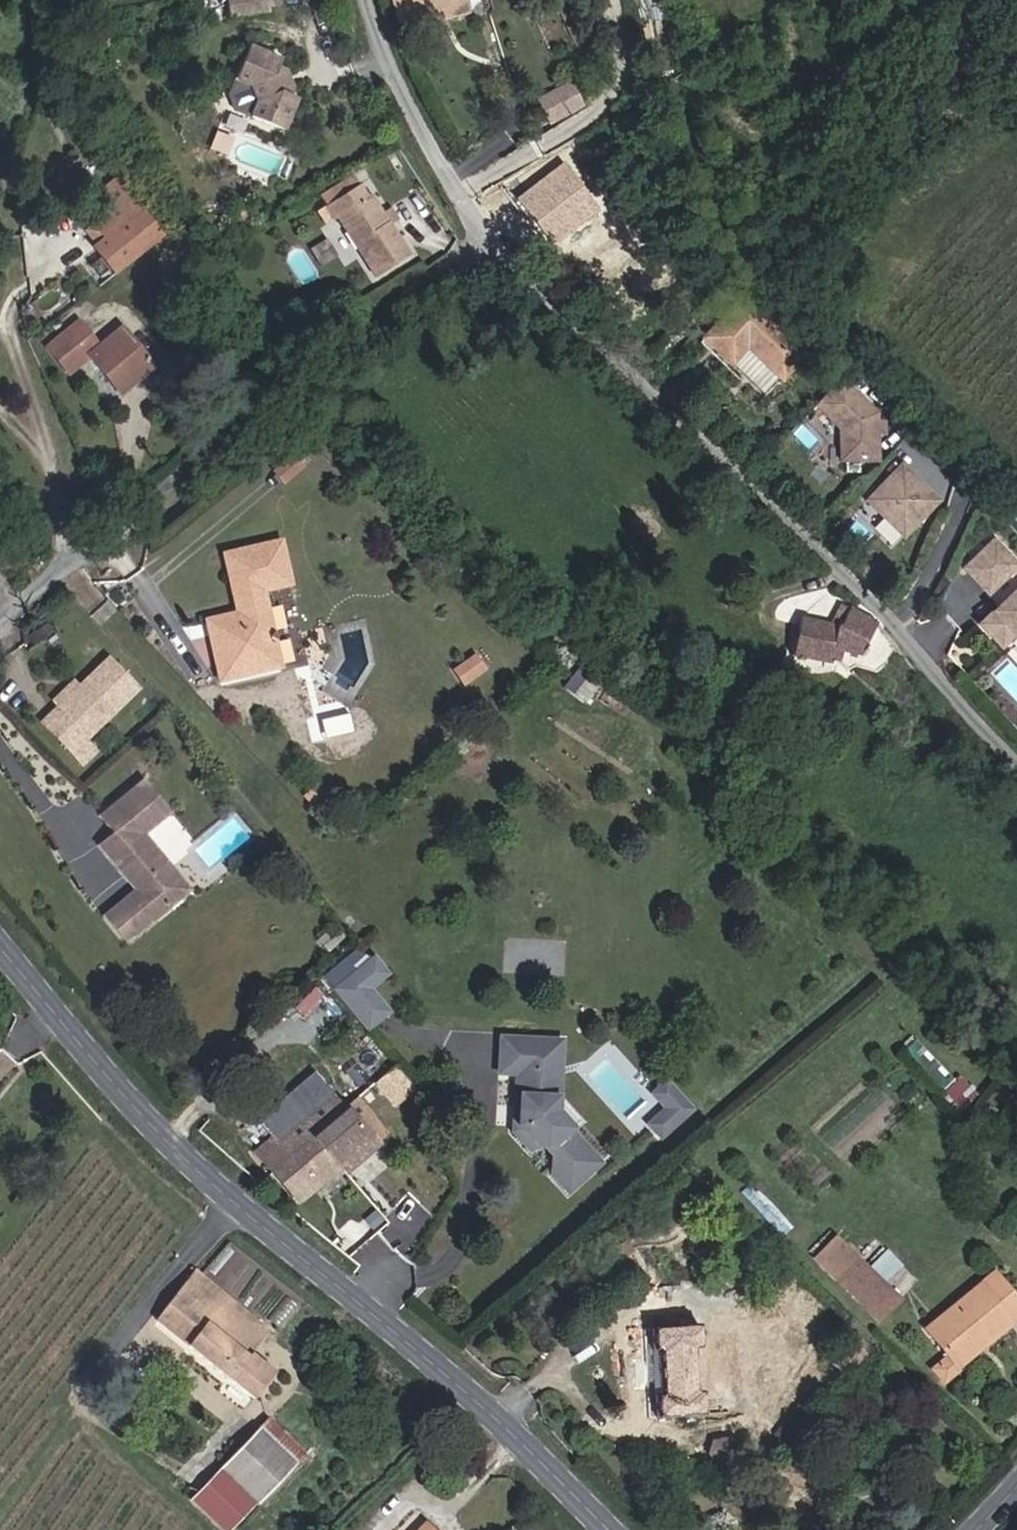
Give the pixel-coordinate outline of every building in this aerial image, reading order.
[(260,0),(219,0),(221,17),(261,11),(260,0)] [(401,28),(429,15),(427,12),(440,7),(444,15),(467,5),(464,0),(388,0),(401,28)] [(281,93),(283,87),(277,70),(271,67),(275,56),(243,42),(230,75),(245,81),(251,98),(245,115),(279,129),(292,97),(281,93)] [(283,87),(289,85),(282,68),(277,70),(283,87)] [(537,97),(551,124),(588,105),(574,78),(537,97)] [(301,160),(309,152),(302,145),(294,153),(301,160)] [(519,206),(545,239),(592,201),(566,168),(519,206)] [(92,213),(127,187),(114,171),(109,175),(105,170),(90,182),(94,187),(80,197),(92,213)] [(356,206),(364,200),(357,190),(348,197),(356,206)] [(104,234),(137,207),(128,196),(95,223),(104,234)] [(399,234),(393,226),(379,206),(376,209),(367,197),(364,200),(356,206),(348,197),(326,213),(344,235),(348,232),(390,289),(422,264),(399,234)] [(399,234),(406,229),(400,221),(393,226),(399,234)] [(350,269),(339,255),(324,266),(336,281),(350,269)] [(812,360),(748,302),(709,343),(737,369),(752,355),(788,388),(812,360)] [(94,364),(118,393),(153,365),(122,328),(99,348),(84,330),(54,355),(75,379),(94,364)] [(888,462),(887,437),(886,424),(885,415),(851,380),(821,410),(844,435),(846,465),(888,462)] [(895,437),(895,424),(886,424),(887,437),(895,437)] [(905,538),(942,501),(905,464),(868,501),(905,538)] [(287,540),(226,552),(239,612),(211,618),(226,684),(287,671),(272,594),(301,588),(287,540)] [(1005,541),(974,569),(996,593),(1016,574),(1016,554),(1005,541)] [(836,624),(809,618),(799,659),(845,665),(846,653),(869,660),(886,623),(849,603),(836,624)] [(1012,613),(1007,606),(987,624),(1007,646),(1016,637),(1016,609),(1012,613)] [(467,680),(486,666),(476,651),(457,664),(467,680)] [(100,748),(89,737),(142,686),(109,652),(54,701),(74,721),(62,733),(86,761),(100,748)] [(467,680),(472,685),(490,672),(486,666),(467,680)] [(62,733),(74,721),(54,701),(43,712),(62,733)] [(150,847),(155,842),(181,819),(148,784),(105,823),(120,837),(106,852),(123,871),(126,868),(149,891),(146,894),(115,922),(141,949),(181,912),(156,888),(174,871),(150,847)] [(156,888),(181,912),(204,891),(155,842),(150,847),(174,871),(156,888)] [(146,894),(149,891),(126,868),(123,871),(146,894)] [(374,986),(389,973),(362,942),(323,975),(370,1029),(394,1009),(374,986)] [(535,1040),(500,1039),(498,1074),(516,1075),(514,1107),(518,1107),(518,1123),(513,1127),(513,1132),(531,1150),(539,1142),(542,1145),(560,1145),(565,1150),(560,1155),(561,1173),(579,1191),(608,1160),(576,1129),(557,1110),(557,1093),(558,1075),(533,1074),(535,1040)] [(397,1065),(376,1081),(393,1102),(413,1086),(397,1065)] [(348,1108),(322,1073),(265,1121),(294,1158),(280,1173),(307,1207),(396,1136),(362,1098),(348,1108)] [(661,1139),(697,1108),(668,1074),(648,1090),(662,1106),(645,1121),(661,1139)] [(585,1120),(557,1093),(557,1110),(576,1129),(585,1120)] [(562,1265),(577,1258),(574,1244),(558,1251),(562,1265)] [(913,1303),(865,1257),(843,1286),(888,1328),(913,1303)] [(275,1332),(203,1271),(161,1324),(234,1384),(227,1392),(254,1413),(283,1377),(254,1352),(275,1332)] [(990,1337),(1016,1314),(1016,1289),(1002,1272),(935,1329),(970,1368),(996,1345),(990,1337)] [(996,1345),(1016,1328),(1016,1314),(990,1337),(996,1345)] [(703,1327),(656,1330),(661,1420),(711,1419),(711,1409),(748,1405),(743,1339),(705,1339),(703,1327)] [(311,1456),(275,1418),(265,1427),(301,1466),(311,1456)] [(195,1455),(211,1468),(237,1436),(220,1423),(195,1455)] [(208,1529),(239,1529),(301,1466),(265,1427),(186,1509),(208,1529)] [(730,1470),(736,1462),(737,1454),(731,1449),(720,1448),(715,1455),(714,1463),(721,1470),(730,1470)] [(431,1521),(423,1529),(440,1529),(431,1521)]
